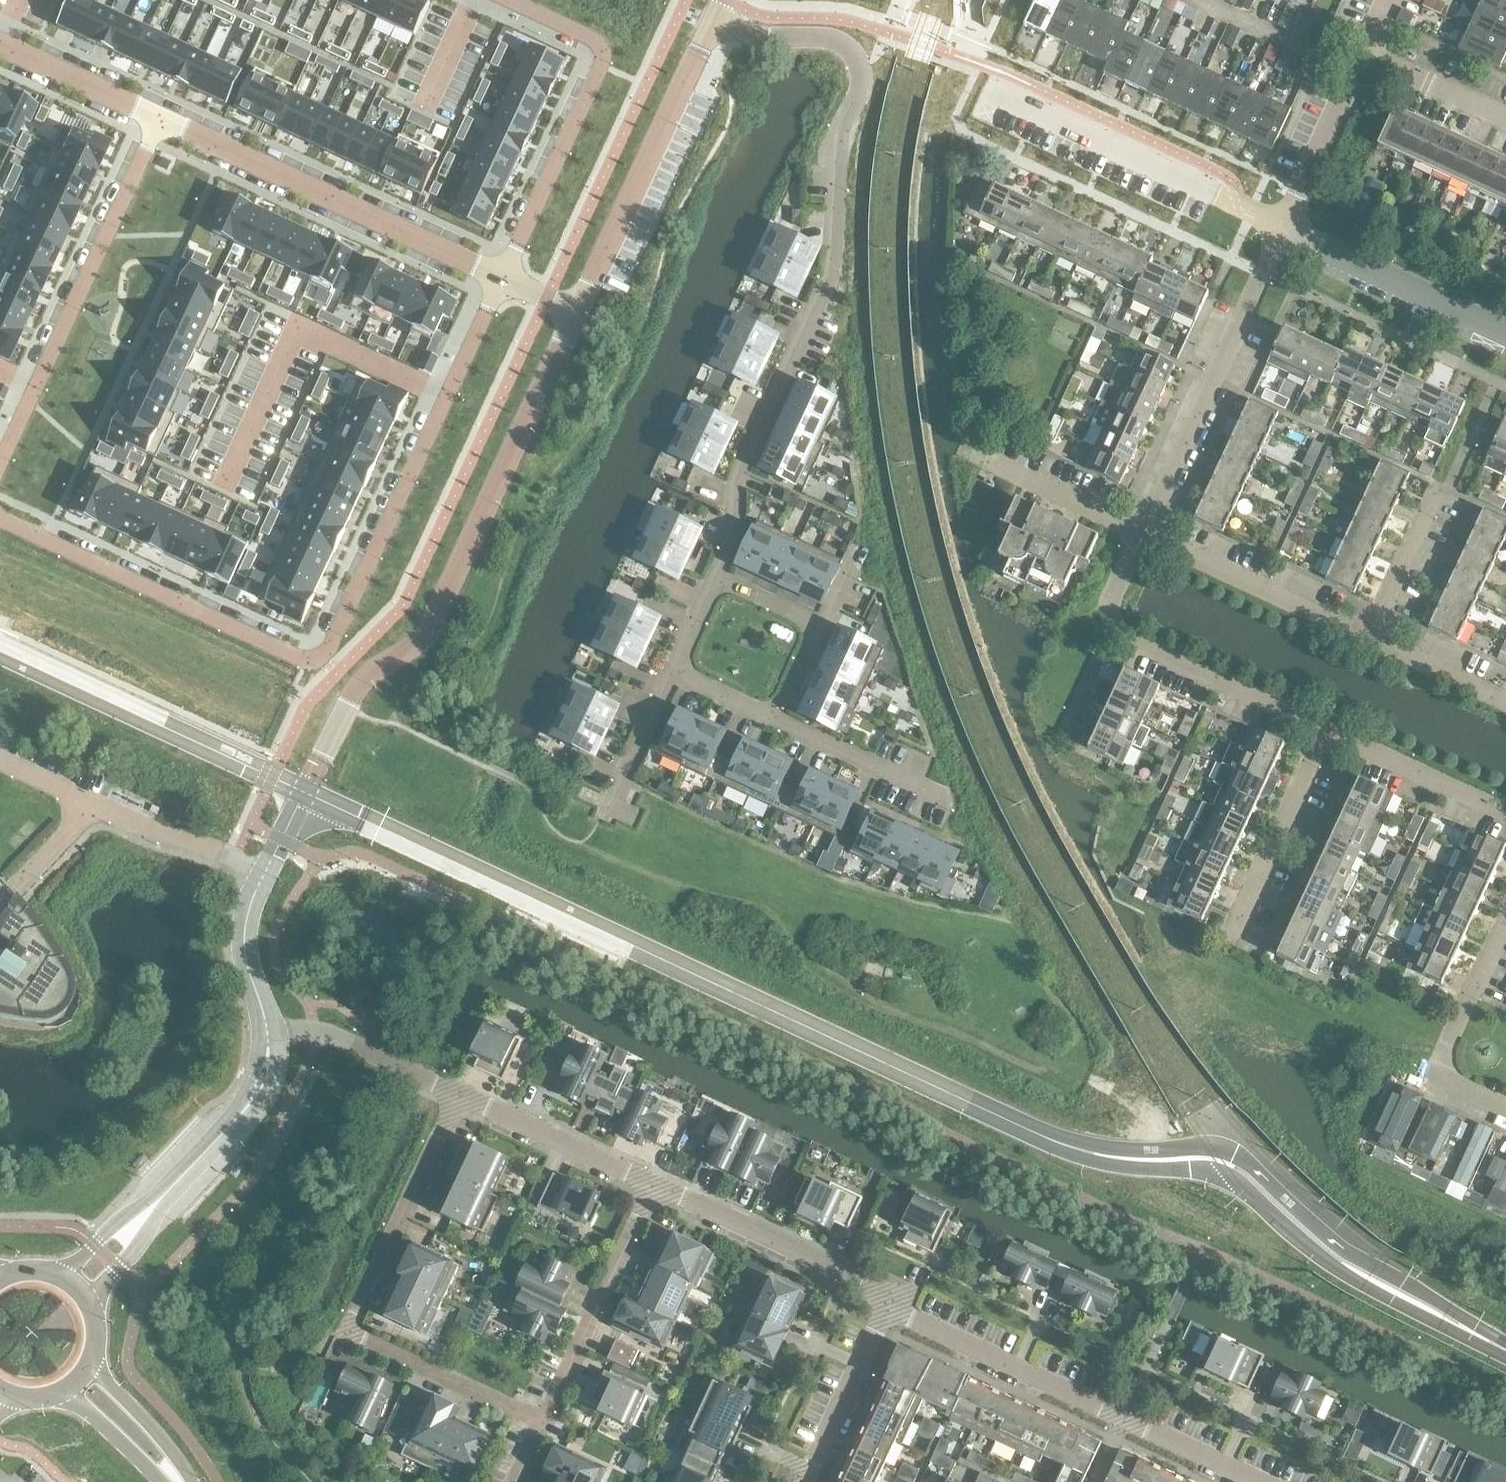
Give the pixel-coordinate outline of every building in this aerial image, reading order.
[(58,26),(77,35),(92,3),(87,0),(70,0),(58,26)] [(224,4),(235,9),(239,2),(235,0),(226,0),(224,4)] [(340,1),(359,10),(364,0),(340,0),(340,1)] [(359,10),(378,18),(386,0),(364,0),(359,10)] [(378,18),(396,27),(409,0),(386,0),(378,18)] [(396,27),(415,36),(430,4),(423,0),(409,0),(396,27)] [(1063,0),(1038,0),(1026,26),(1047,36),(1063,0)] [(1085,6),(1072,0),(1063,0),(1047,36),(1067,45),(1085,6)] [(1161,7),(1174,12),(1179,1),(1176,0),(1164,0),(1161,7)] [(1238,7),(1247,11),(1252,0),(1241,0),(1238,7)] [(1480,9),(1505,21),(1505,0),(1484,0),(1480,9)] [(92,3),(77,35),(96,44),(111,11),(92,3)] [(1187,5),(1183,15),(1193,20),(1198,10),(1187,5)] [(1088,55),(1106,16),(1085,6),(1067,45),(1088,55)] [(214,7),(211,15),(222,20),(225,13),(214,7)] [(1403,8),(1397,21),(1410,27),(1416,14),(1403,8)] [(255,9),(251,17),(262,22),(266,14),(255,9)] [(1480,9),(1470,30),(1505,47),(1505,21),(1480,9)] [(111,11),(96,44),(115,53),(130,20),(111,11)] [(225,13),(222,20),(233,25),(236,18),(225,13)] [(266,14),(262,22),(273,27),(277,19),(266,14)] [(1124,35),(1125,35),(1129,27),(1106,16),(1088,55),(1110,65),(1124,35)] [(1284,16),(1279,26),(1290,31),(1295,21),(1284,16)] [(130,20),(115,53),(134,61),(149,29),(130,20)] [(244,21),(241,29),(252,34),(255,26),(244,21)] [(1229,24),(1221,42),(1233,48),(1242,30),(1229,24)] [(292,26),(288,34),(299,39),(303,32),(292,26)] [(149,29),(134,61),(152,70),(168,38),(149,29)] [(1315,29),(1309,41),(1315,44),(1321,46),(1327,34),(1315,29)] [(1505,54),(1505,47),(1470,30),(1460,51),(1499,69),(1505,54)] [(303,32),(299,39),(310,44),(314,37),(303,32)] [(1127,83),(1144,45),(1125,35),(1124,35),(1110,65),(1106,73),(1127,83)] [(168,38),(152,70),(171,79),(186,46),(168,38)] [(291,43),(285,54),(293,57),(298,46),(291,43)] [(501,43),(496,54),(504,57),(509,46),(501,43)] [(330,44),(326,52),(337,57),(341,49),(330,44)] [(1148,93),(1165,54),(1144,45),(1127,83),(1148,93)] [(186,46),(171,79),(190,88),(205,55),(186,46)] [(298,46),(293,57),(300,61),(305,49),(298,46)] [(531,46),(522,66),(556,82),(565,62),(531,46)] [(305,49),(300,61),(307,64),(313,53),(305,49)] [(341,49),(337,57),(348,62),(352,54),(341,49)] [(1283,51),(1279,60),(1287,63),(1290,54),(1283,51)] [(496,54),(491,65),(498,68),(504,57),(496,54)] [(1168,102),(1186,64),(1165,54),(1148,93),(1168,102)] [(205,55),(190,88),(209,96),(224,64),(205,55)] [(319,56),(315,63),(326,68),(330,61),(319,56)] [(1299,60),(1296,67),(1308,72),(1311,65),(1299,60)] [(330,61),(326,68),(337,74),(341,66),(330,61)] [(367,61),(363,69),(374,74),(378,67),(367,61)] [(224,64),(209,96),(228,105),(243,73),(224,64)] [(1189,112),(1207,74),(1186,64),(1168,102),(1189,112)] [(522,66),(513,84),(547,100),(556,82),(522,66)] [(378,67),(374,74),(385,79),(389,72),(378,67)] [(256,69),(237,110),(277,128),(293,94),(294,95),(297,88),(256,69)] [(354,72),(350,80),(361,85),(365,77),(354,72)] [(1210,122),(1228,83),(1207,74),(1189,112),(1210,122)] [(365,77),(361,85),(372,90),(376,82),(365,77)] [(484,79),(479,90),(486,94),(491,83),(484,79)] [(1231,131),(1249,93),(1228,83),(1210,122),(1231,131)] [(513,84),(505,102),(539,118),(547,100),(513,84)] [(10,94),(10,93),(0,89),(0,116),(10,94)] [(479,90),(474,101),(481,105),(486,94),(479,90)] [(10,149),(23,121),(29,123),(37,105),(10,92),(10,93),(10,94),(0,116),(0,144),(10,149)] [(1252,141),(1269,103),(1249,93),(1231,131),(1252,141)] [(293,94),(277,128),(295,137),(311,102),(294,95),(293,94)] [(383,101),(379,109),(390,114),(394,106),(383,101)] [(311,102),(295,137),(312,145),(328,110),(311,102)] [(505,102),(496,121),(530,137),(539,118),(505,102)] [(1290,112),(1269,103),(1252,141),(1273,151),(1290,112)] [(41,106),(34,121),(43,125),(49,110),(41,106)] [(394,106),(390,114),(401,119),(405,111),(394,106)] [(1414,118),(1395,109),(1378,146),(1396,155),(1414,118)] [(328,110),(312,145),(330,153),(345,119),(328,110)] [(412,110),(407,122),(415,125),(420,114),(412,110)] [(420,114),(415,125),(422,128),(427,117),(420,114)] [(427,117),(422,128),(429,132),(434,121),(427,117)] [(467,117),(461,127),(469,131),(474,120),(467,117)] [(1432,126),(1414,118),(1396,155),(1415,163),(1432,126)] [(345,119),(330,153),(347,161),(363,127),(345,119)] [(496,121),(487,139),(522,155),(530,137),(496,121)] [(62,125),(52,147),(97,168),(97,169),(98,169),(111,141),(92,133),(90,138),(62,125)] [(1450,135),(1432,126),(1415,163),(1433,172),(1450,135)] [(363,127),(347,161),(364,169),(380,135),(363,127)] [(461,127),(456,138),(464,142),(469,131),(461,127)] [(22,133),(15,147),(24,151),(31,137),(22,133)] [(380,135),(364,169),(382,177),(398,143),(397,143),(380,135)] [(1451,180),(1469,143),(1450,135),(1433,172),(1451,180)] [(398,143),(382,177),(422,196),(441,155),(400,136),(397,143),(398,143)] [(487,139),(479,158),(513,174),(522,155),(487,139)] [(1470,189),(1487,151),(1469,143),(1451,180),(1470,189)] [(52,147),(42,168),(46,170),(47,170),(88,189),(97,169),(97,168),(52,147)] [(1488,197),(1505,160),(1487,151),(1470,189),(1488,197)] [(448,153),(443,164),(451,167),(456,156),(448,153)] [(479,158),(470,176),(504,192),(513,174),(479,158)] [(1505,160),(1488,197),(1505,206),(1505,160)] [(443,164),(438,175),(446,178),(451,167),(443,164)] [(13,165),(8,177),(16,181),(22,169),(13,165)] [(37,189),(37,190),(78,209),(88,189),(47,170),(46,170),(37,189)] [(470,176),(462,194),(496,210),(504,192),(470,176)] [(8,177),(2,189),(11,193),(16,181),(8,177)] [(981,179),(964,214),(999,230),(1015,195),(981,179)] [(435,182),(430,193),(437,197),(442,186),(435,182)] [(33,187),(23,210),(31,214),(32,213),(68,230),(68,231),(69,231),(80,209),(78,209),(37,190),(37,189),(33,187)] [(1360,187),(1347,217),(1366,226),(1379,196),(1360,187)] [(223,214),(214,233),(234,243),(251,206),(252,206),(253,205),(226,193),(217,211),(223,214)] [(462,194),(453,214),(487,230),(496,210),(462,194)] [(1015,195),(999,230),(1018,239),(1035,204),(1015,195)] [(1035,204),(1018,239),(1038,248),(1054,213),(1035,204)] [(251,206),(234,243),(254,252),(271,215),(252,206),(251,206)] [(793,210),(792,225),(801,225),(801,211),(793,210)] [(22,233),(22,234),(59,251),(68,231),(68,230),(32,213),(31,214),(22,233)] [(1054,213),(1038,248),(1058,258),(1074,223),(1054,213)] [(271,215),(254,252),(273,261),(290,224),(271,215)] [(1074,223),(1058,258),(1077,267),(1093,232),(1074,223)] [(290,224),(273,261),(293,270),(310,233),(290,224)] [(14,229),(4,250),(49,271),(50,271),(59,251),(22,234),(22,233),(14,229)] [(777,229),(766,254),(808,273),(819,249),(777,229)] [(1093,232),(1077,267),(1097,276),(1113,241),(1093,232)] [(310,233),(293,270),(311,279),(312,279),(330,242),(329,242),(310,233)] [(311,279),(309,283),(331,293),(342,269),(348,272),(356,253),(329,241),(329,242),(330,242),(312,279),(311,279)] [(1113,241),(1097,276),(1117,285),(1133,250),(1113,241)] [(0,258),(0,274),(40,292),(39,293),(40,293),(51,271),(50,271),(49,271),(4,250),(0,258)] [(1133,250),(1117,285),(1136,294),(1152,259),(1133,250)] [(196,252),(192,260),(206,267),(210,259),(196,252)] [(973,253),(969,263),(981,268),(985,259),(973,253)] [(796,297),(808,273),(766,254),(755,278),(796,297)] [(363,280),(350,308),(371,317),(392,272),(393,272),(393,271),(366,258),(357,277),(363,280)] [(1136,294),(1133,301),(1152,311),(1156,303),(1169,275),(1172,268),(1162,264),(1159,270),(1151,266),(1154,260),(1152,259),(1136,294)] [(191,263),(177,291),(178,292),(179,291),(224,312),(234,291),(207,278),(209,272),(191,263)] [(1001,277),(1005,268),(993,263),(989,272),(1001,277)] [(232,268),(228,277),(240,283),(244,274),(232,268)] [(1017,274),(1005,268),(1001,277),(1012,283),(1017,274)] [(1156,303),(1152,311),(1172,320),(1175,312),(1189,284),(1192,277),(1172,268),(1169,275),(1156,303)] [(392,272),(371,317),(391,327),(395,318),(394,318),(412,281),(393,272),(392,272)] [(30,313),(39,293),(40,292),(0,274),(0,299),(30,313)] [(244,274),(240,283),(252,288),(256,280),(244,274)] [(412,281),(394,318),(395,318),(413,326),(414,327),(431,290),(430,289),(412,281)] [(1040,296),(1044,286),(1032,281),(1028,290),(1040,296)] [(1189,284),(1175,312),(1196,322),(1209,293),(1189,284)] [(271,286),(267,295),(279,301),(283,292),(271,286)] [(1056,292),(1044,286),(1040,296),(1052,301),(1056,292)] [(413,326),(411,331),(432,340),(443,317),(449,320),(458,301),(431,288),(430,289),(431,290),(414,327),(413,326)] [(170,311),(169,312),(210,331),(210,332),(214,334),(224,312),(179,291),(178,292),(170,311)] [(283,292),(279,301),(291,306),(295,298),(283,292)] [(756,308),(760,300),(748,294),(744,302),(756,308)] [(20,333),(21,333),(30,313),(0,299),(0,324),(20,333)] [(1079,314),(1084,305),(1072,299),(1067,308),(1079,314)] [(772,306),(760,300),(756,308),(768,314),(772,306)] [(1095,310),(1084,305),(1079,314),(1091,319),(1095,310)] [(169,310),(158,333),(159,333),(160,332),(196,349),(196,351),(200,352),(210,332),(210,331),(169,312),(170,311),(169,310)] [(250,310),(244,322),(253,326),(259,314),(250,310)] [(321,310),(317,319),(329,324),(333,316),(321,310)] [(333,316),(329,324),(341,330),(345,321),(333,316)] [(1119,332),(1123,323),(1111,317),(1107,327),(1119,332)] [(736,318),(724,342),(766,362),(778,337),(736,318)] [(244,322),(239,334),(247,338),(253,326),(244,322)] [(1135,328),(1123,323),(1119,332),(1130,338),(1135,328)] [(9,361),(22,333),(21,333),(20,333),(0,324),(0,357),(9,361)] [(1288,374),(1305,338),(1284,328),(1268,364),(1288,374)] [(159,333),(150,353),(187,370),(196,351),(196,349),(160,332),(159,333)] [(372,334),(368,343),(380,348),(384,339),(372,334)] [(1158,350),(1162,341),(1150,336),(1146,345),(1158,350)] [(1101,342),(1092,338),(1087,350),(1096,354),(1101,342)] [(1324,347),(1305,338),(1288,374),(1308,383),(1311,375),(1324,347)] [(384,339),(380,348),(392,354),(396,345),(384,339)] [(1174,346),(1162,341),(1158,350),(1169,356),(1174,346)] [(766,362),(724,342),(713,366),(755,386),(766,362)] [(1331,385),(1347,350),(1346,349),(1343,356),(1324,347),(1311,375),(1331,385)] [(1091,366),(1096,354),(1087,350),(1081,361),(1091,366)] [(1166,386),(1175,366),(1140,350),(1131,370),(1166,386)] [(1350,394),(1367,359),(1347,350),(1331,385),(1350,394)] [(231,351),(225,363),(234,367),(239,355),(231,351)] [(427,352),(419,370),(431,375),(439,357),(427,352)] [(141,373),(140,374),(177,391),(178,390),(187,370),(150,353),(141,373)] [(1370,403),(1386,368),(1367,359),(1350,394),(1347,401),(1367,410),(1370,403)] [(225,363),(220,375),(228,379),(234,367),(225,363)] [(1166,386),(1131,370),(1120,365),(1111,385),(1157,406),(1166,386)] [(1390,412),(1406,377),(1386,368),(1370,403),(1390,412)] [(821,377),(832,382),(835,375),(824,370),(821,377)] [(140,372),(129,395),(130,395),(131,394),(172,414),(172,413),(182,392),(178,390),(177,391),(140,374),(141,373),(140,372)] [(323,373),(317,385),(326,389),(331,377),(323,373)] [(1083,381),(1074,377),(1069,389),(1078,393),(1083,381)] [(1409,421),(1425,386),(1406,377),(1390,412),(1409,421)] [(360,378),(350,400),(395,422),(395,423),(396,423),(409,394),(391,385),(388,391),(360,378)] [(703,391),(715,396),(718,388),(706,383),(703,391)] [(800,384),(790,407),(829,425),(839,402),(800,384)] [(2,402),(8,389),(0,385),(0,401),(2,402)] [(317,385),(312,397),(320,401),(326,389),(317,385)] [(1148,426),(1157,406),(1111,385),(1102,404),(1148,426)] [(1429,430),(1445,395),(1425,386),(1409,421),(1429,430)] [(718,388),(715,396),(727,402),(731,394),(718,388)] [(1072,405),(1078,393),(1069,389),(1063,401),(1072,405)] [(1274,404),(1278,395),(1267,390),(1262,399),(1274,404)] [(212,392),(206,404),(215,409),(220,397),(212,392)] [(121,414),(121,415),(166,436),(177,415),(172,413),(172,414),(131,394),(130,395),(121,414)] [(1290,401),(1278,395),(1274,404),(1286,410),(1290,401)] [(1465,405),(1445,395),(1429,430),(1424,441),(1444,450),(1465,405)] [(350,400),(339,422),(385,444),(395,423),(395,422),(350,400)] [(1279,414),(1259,405),(1251,401),(1241,421),(1269,435),(1279,414)] [(206,404),(200,416),(209,420),(215,409),(206,404)] [(1139,445),(1148,426),(1102,404),(1093,424),(1104,429),(1139,445)] [(694,406),(683,430),(725,450),(736,426),(694,406)] [(820,444),(829,425),(790,407),(781,426),(820,445),(820,444)] [(1313,423),(1317,413),(1306,408),(1301,417),(1313,423)] [(1329,419),(1317,413),(1313,423),(1325,428),(1329,419)] [(120,414),(107,442),(126,450),(129,445),(156,458),(166,436),(121,415),(121,414),(120,414)] [(1065,421),(1056,416),(1050,428),(1060,432),(1065,421)] [(302,417),(297,429),(305,433),(311,421),(302,417)] [(1269,435),(1241,421),(1232,441),(1260,454),(1269,435)] [(339,422),(329,444),(375,465),(375,464),(385,444),(339,422)] [(1505,472),(1505,423),(1504,423),(1483,467),(1504,476),(1505,472)] [(825,446),(820,444),(820,445),(781,426),(771,446),(815,466),(825,446)] [(1352,441),(1357,431),(1345,426),(1340,435),(1352,441)] [(1054,444),(1060,432),(1050,428),(1045,440),(1054,444)] [(297,429),(291,441),(300,445),(305,433),(297,429)] [(1130,465),(1139,445),(1104,429),(1095,449),(1130,465)] [(713,474),(725,450),(683,430),(671,455),(713,474)] [(839,430),(835,437),(846,442),(850,435),(839,430)] [(1368,437),(1357,431),(1352,441),(1364,446),(1368,437)] [(192,434),(187,446),(195,450),(201,438),(192,434)] [(1260,454),(1232,441),(1223,461),(1251,474),(1260,454)] [(1314,441),(1309,453),(1318,457),(1324,446),(1314,441)] [(101,443),(97,452),(111,458),(115,450),(101,443)] [(329,444),(319,466),(365,487),(364,488),(365,488),(376,465),(375,464),(375,465),(329,444)] [(1392,459),(1396,450),(1384,444),(1380,454),(1392,459)] [(1398,444),(1396,450),(1406,455),(1409,449),(1398,444)] [(187,446),(181,458),(190,462),(195,450),(187,446)] [(804,489),(815,466),(771,446),(761,469),(804,489)] [(1329,448),(1324,460),(1333,464),(1339,452),(1329,448)] [(1120,485),(1130,465),(1095,449),(1085,469),(1120,485)] [(1406,455),(1396,450),(1392,459),(1403,464),(1408,455),(1406,455)] [(132,452),(128,460),(142,467),(146,458),(132,452)] [(1313,469),(1318,457),(1309,453),(1304,465),(1313,469)] [(282,460),(276,472),(285,476),(291,464),(282,460)] [(1328,476),(1333,464),(1324,460),(1318,471),(1328,476)] [(1251,474),(1223,461),(1214,480),(1242,493),(1251,474)] [(1401,496),(1410,475),(1382,462),(1372,482),(1401,496)] [(1424,463),(1420,472),(1432,478),(1436,468),(1424,463)] [(319,466),(309,487),(355,509),(364,488),(365,487),(319,466)] [(78,492),(69,511),(99,524),(99,523),(98,523),(120,477),(97,467),(84,495),(78,492)] [(832,474),(843,479),(846,472),(835,467),(832,474)] [(161,471),(157,480),(169,485),(173,477),(161,471)] [(276,472),(271,484),(279,488),(285,476),(276,472)] [(120,477),(98,523),(99,523),(120,533),(137,496),(138,497),(142,488),(120,477)] [(173,477),(169,485),(181,491),(185,482),(173,477)] [(689,484),(676,478),(672,486),(685,492),(689,484)] [(1242,493),(1214,480),(1205,500),(1233,513),(1242,493)] [(1296,480),(1291,492),(1300,497),(1306,485),(1296,480)] [(1392,515),(1401,496),(1372,482),(1363,502),(1392,515)] [(309,487),(299,509),(344,530),(345,530),(355,509),(309,487)] [(1311,487),(1305,499),(1315,503),(1320,492),(1311,487)] [(1491,505),(1495,496),(1483,490),(1479,500),(1491,505)] [(204,491),(200,500),(212,506),(216,497),(204,491)] [(1295,508),(1300,497),(1291,492),(1285,504),(1295,508)] [(792,506),(796,499),(785,494),(782,501),(792,506)] [(137,496),(120,533),(141,543),(142,543),(159,506),(158,506),(138,497),(137,496)] [(1495,496),(1491,505),(1502,511),(1505,503),(1505,501),(1495,496)] [(216,497),(212,506),(224,511),(228,503),(216,497)] [(838,497),(833,506),(846,512),(850,503),(838,497)] [(806,504),(796,499),(792,506),(803,511),(806,504)] [(1099,538),(1078,528),(1017,499),(1005,525),(1002,523),(1001,524),(1012,530),(999,557),(1011,563),(1004,577),(1048,597),(1055,583),(1066,588),(1079,561),(1090,566),(1091,565),(1087,563),(1099,538)] [(1309,515),(1315,503),(1305,499),(1300,511),(1309,515)] [(1233,513),(1205,500),(1195,520),(1223,533),(1233,513)] [(141,543),(141,544),(164,555),(165,554),(164,553),(183,512),(160,502),(158,506),(159,506),(142,543),(141,543)] [(702,508),(689,502),(685,510),(698,516),(702,508)] [(1383,535),(1392,515),(1363,502),(1354,522),(1383,535)] [(272,508),(266,520),(275,524),(280,512),(272,508)] [(299,509),(289,531),(334,552),(334,553),(335,554),(346,530),(345,530),(344,530),(299,509)] [(1485,510),(1475,530),(1504,543),(1505,539),(1505,520),(1485,510)] [(247,511),(243,520),(257,526),(261,518),(247,511)] [(660,511),(648,536),(690,555),(701,531),(660,511)] [(183,512),(164,553),(165,554),(185,563),(205,522),(204,522),(183,512)] [(832,525),(835,517),(824,512),(821,520),(832,525)] [(846,522),(835,517),(832,525),(842,529),(846,522)] [(205,522),(185,563),(206,573),(207,574),(226,532),(227,533),(229,528),(206,518),(204,522),(205,522)] [(1278,519),(1273,531),(1282,536),(1287,524),(1278,519)] [(266,520),(261,532),(269,536),(275,524),(266,520)] [(760,576),(781,532),(758,521),(738,565),(760,576)] [(1374,554),(1383,535),(1354,522),(1345,541),(1374,554)] [(1293,526),(1287,538),(1297,542),(1302,531),(1293,526)] [(1504,543),(1475,530),(1466,550),(1495,563),(1504,543)] [(289,531),(279,553),(324,574),(334,553),(334,552),(289,531)] [(1276,547),(1282,536),(1273,531),(1267,543),(1276,547)] [(206,573),(206,574),(229,585),(249,543),(227,533),(226,532),(207,574),(206,573)] [(780,585),(800,541),(781,532),(760,576),(780,585)] [(690,555),(648,536),(637,560),(678,580),(690,555)] [(1291,554),(1297,542),(1287,538),(1282,550),(1291,554)] [(800,594),(820,550),(800,541),(780,585),(800,594)] [(1364,574),(1374,554),(1345,541),(1336,561),(1364,574)] [(843,561),(820,550),(800,594),(822,604),(843,561)] [(1495,563),(1466,550),(1457,569),(1486,583),(1495,563)] [(249,552),(244,563),(252,567),(258,555),(249,551),(249,552)] [(279,553),(268,574),(314,596),(314,595),(324,574),(279,553)] [(1355,594),(1364,574),(1336,561),(1327,581),(1355,594)] [(244,563),(238,575),(247,579),(252,567),(244,563)] [(1486,583),(1457,569),(1448,589),(1476,602),(1486,583)] [(268,574),(258,597),(286,610),(283,616),(302,624),(315,595),(314,595),(314,596),(268,574)] [(645,593),(649,585),(636,579),(633,587),(645,593)] [(661,591),(649,585),(645,593),(657,599),(661,591)] [(1476,602),(1448,589),(1439,609),(1467,622),(1476,602)] [(618,600),(606,624),(648,644),(659,619),(618,600)] [(1467,622),(1439,609),(1429,629),(1458,642),(1467,622)] [(867,622),(874,626),(879,615),(872,612),(867,622)] [(648,644),(606,624),(595,648),(636,668),(648,644)] [(840,630),(830,653),(873,673),(884,650),(840,630)] [(830,653),(821,672),(864,692),(873,673),(830,653)] [(620,683),(623,675),(610,669),(607,677),(620,683)] [(1126,670),(1116,690),(1151,707),(1161,686),(1126,670)] [(821,672),(811,692),(846,708),(855,712),(864,692),(821,672)] [(884,687),(895,692),(898,685),(888,680),(884,687)] [(614,695),(617,687),(605,681),(601,689),(614,695)] [(618,707),(576,688),(565,712),(606,732),(618,707)] [(1101,695),(1096,705),(1107,710),(1142,726),(1151,707),(1116,690),(1112,700),(1101,695)] [(811,692),(801,715),(836,731),(836,730),(847,735),(857,714),(855,713),(855,712),(846,708),(811,692)] [(1107,710),(1098,730),(1133,746),(1142,750),(1151,730),(1142,726),(1107,710)] [(1193,726),(1199,715),(1189,710),(1184,722),(1193,726)] [(899,719),(910,724),(914,716),(903,711),(899,719)] [(606,732),(565,712),(553,736),(595,756),(606,732)] [(682,766),(702,723),(679,712),(670,732),(660,727),(649,751),(682,766)] [(1214,721),(1204,717),(1199,729),(1208,733),(1214,721)] [(1188,738),(1193,726),(1184,722),(1179,734),(1188,738)] [(715,781),(726,758),(716,753),(725,733),(702,723),(682,766),(715,781)] [(888,728),(884,735),(895,741),(899,733),(888,728)] [(1250,728),(1241,748),(1276,765),(1286,744),(1285,744),(1250,728)] [(1203,745),(1208,733),(1199,729),(1193,741),(1203,745)] [(1083,734),(1078,745),(1123,766),(1133,746),(1098,730),(1094,739),(1083,734)] [(748,797),(768,753),(746,743),(736,763),(726,758),(715,781),(748,797)] [(1232,744),(1223,764),(1232,768),(1267,784),(1276,788),(1281,778),(1272,774),(1276,765),(1241,748),(1232,744)] [(1171,749),(1166,761),(1175,766),(1181,754),(1171,749)] [(781,812),(792,788),(782,784),(791,764),(768,753),(748,797),(781,812)] [(583,761),(570,755),(566,763),(579,769),(583,761)] [(1186,756),(1181,768),(1190,772),(1195,761),(1186,756)] [(1170,777),(1175,766),(1166,761),(1160,773),(1170,777)] [(1223,764),(1214,783),(1223,788),(1258,804),(1262,794),(1271,799),(1276,788),(1267,784),(1232,768),(1223,764)] [(1184,784),(1190,772),(1181,768),(1175,780),(1184,784)] [(814,827),(834,784),(812,773),(802,793),(792,788),(781,812),(814,827)] [(1360,779),(1350,799),(1385,816),(1395,795),(1361,779),(1360,779)] [(669,795),(672,788),(661,783),(658,790),(669,795)] [(857,794),(834,784),(814,827),(847,843),(858,819),(848,814),(857,794)] [(683,793),(672,788),(669,795),(679,800),(683,793)] [(1223,788),(1214,807),(1249,823),(1258,804),(1223,788)] [(1168,795),(1162,807),(1172,812),(1177,800),(1168,795)] [(707,799),(701,813),(712,818),(716,809),(719,802),(708,797),(707,799)] [(1350,799),(1341,819),(1379,836),(1388,817),(1385,816),(1350,799)] [(1204,803),(1195,822),(1240,843),(1249,823),(1214,807),(1204,803)] [(1166,823),(1172,812),(1162,807),(1157,819),(1166,823)] [(880,861),(896,826),(873,815),(864,835),(859,832),(849,853),(874,865),(876,859),(880,861)] [(1419,831),(1425,820),(1416,815),(1410,827),(1419,831)] [(738,819),(735,826),(746,831),(749,824),(738,819)] [(1341,819),(1332,839),(1361,852),(1370,856),(1379,836),(1341,819)] [(1194,822),(1185,841),(1230,863),(1240,843),(1195,822),(1194,822)] [(1440,827),(1430,822),(1425,834),(1434,838),(1440,827)] [(899,870),(915,835),(896,826),(880,861),(876,859),(874,865),(871,870),(879,873),(884,863),(899,870)] [(1414,843),(1419,831),(1410,827),(1405,839),(1414,843)] [(1505,848),(1505,847),(1472,831),(1462,851),(1497,867),(1505,848)] [(1429,850),(1434,838),(1425,834),(1419,846),(1429,850)] [(919,879),(935,844),(915,835),(899,870),(915,877),(910,888),(918,891),(919,887),(923,881),(919,879)] [(1150,835),(1144,846),(1154,851),(1159,839),(1150,835)] [(1332,839),(1323,858),(1352,871),(1361,852),(1332,839)] [(1185,841),(1176,861),(1186,866),(1221,882),(1230,863),(1185,841)] [(801,856),(804,849),(793,844),(790,851),(801,856)] [(958,855),(935,844),(919,879),(923,881),(919,887),(939,896),(948,877),(954,880),(959,871),(957,870),(956,872),(951,869),(958,855)] [(1149,861),(1154,851),(1144,846),(1139,858),(1148,862),(1149,861)] [(1154,851),(1149,861),(1158,865),(1163,855),(1154,851)] [(1488,887),(1497,867),(1462,851),(1453,871),(1488,887)] [(1397,855),(1392,866),(1401,871),(1407,859),(1397,855)] [(1323,858),(1314,878),(1342,891),(1349,894),(1358,874),(1352,871),(1323,858)] [(836,870),(843,873),(848,862),(841,859),(836,870)] [(1412,861),(1407,873),(1416,877),(1421,866),(1412,861)] [(1144,870),(1135,866),(1130,878),(1139,882),(1144,870)] [(1186,866),(1177,886),(1212,902),(1221,882),(1186,866)] [(1396,882),(1401,871),(1392,866),(1386,878),(1396,882)] [(1479,907),(1488,887),(1453,871),(1444,890),(1479,907)] [(1411,889),(1416,877),(1407,873),(1401,885),(1411,889)] [(1314,878),(1305,897),(1333,910),(1340,913),(1340,912),(1349,894),(1342,891),(1314,878)] [(1122,880),(1117,891),(1129,897),(1135,886),(1122,880)] [(991,886),(980,881),(977,888),(988,893),(991,886)] [(1,1020),(12,1022),(24,1023),(35,1025),(40,1025),(45,1024),(50,1022),(55,1020),(59,1017),(63,1013),(66,1009),(69,1004),(71,998),(72,992),(72,986),(71,980),(69,974),(64,965),(58,955),(52,946),(46,937),(39,928),(32,919),(25,911),(17,902),(10,894),(8,892),(2,886),(0,884),(0,942),(7,947),(3,954),(17,963),(15,965),(22,970),(13,983),(0,974),(0,1019),(1,1020)] [(1177,886),(1168,906),(1206,924),(1211,913),(1208,912),(1212,902),(1177,886)] [(1470,926),(1479,907),(1444,890),(1435,910),(1470,926)] [(1379,894),(1374,905),(1383,910),(1388,898),(1379,894)] [(1305,897),(1296,917),(1333,934),(1343,913),(1340,912),(1340,913),(1333,910),(1305,897)] [(1394,900),(1388,912),(1398,917),(1403,905),(1394,900)] [(1378,921),(1383,910),(1374,905),(1368,917),(1378,921)] [(1470,926),(1435,910),(1424,905),(1415,924),(1461,946),(1470,926)] [(1392,928),(1398,917),(1388,912),(1383,924),(1392,928)] [(1296,917),(1287,936),(1324,954),(1333,934),(1296,917)] [(1452,965),(1461,946),(1415,924),(1406,944),(1417,949),(1452,965)] [(1361,933),(1355,944),(1365,949),(1370,937),(1361,933)] [(1287,936),(1277,957),(1317,975),(1326,955),(1324,954),(1287,936)] [(1375,940),(1370,952),(1379,957),(1385,945),(1375,940)] [(1359,960),(1365,949),(1355,944),(1350,956),(1359,960)] [(1442,986),(1452,965),(1417,949),(1407,970),(1442,986)] [(1346,964),(1341,976),(1350,980),(1356,968),(1346,964)] [(482,1053),(475,1068),(503,1082),(522,1040),(487,1024),(475,1050),(482,1053)] [(583,1106),(607,1056),(583,1045),(577,1058),(572,1056),(561,1080),(566,1082),(560,1095),(583,1106)] [(617,1048),(611,1062),(623,1068),(629,1053),(617,1048)] [(618,1135),(638,1092),(628,1087),(633,1077),(614,1068),(609,1078),(599,1073),(607,1057),(607,1056),(583,1106),(584,1106),(587,1099),(597,1104),(594,1109),(613,1118),(616,1113),(626,1117),(617,1135),(618,1135)] [(662,1103),(638,1092),(618,1135),(641,1146),(645,1139),(656,1144),(667,1120),(656,1115),(662,1103)] [(1433,1163),(1454,1117),(1429,1106),(1408,1152),(1433,1163)] [(731,1175),(754,1125),(731,1114),(725,1127),(719,1125),(708,1148),(714,1151),(708,1164),(731,1175)] [(1462,1136),(1469,1122),(1460,1117),(1453,1132),(1462,1136)] [(1476,1166),(1491,1132),(1473,1124),(1458,1158),(1476,1166)] [(755,1126),(754,1125),(731,1175),(754,1186),(758,1178),(769,1184),(786,1147),(752,1131),(755,1126)] [(462,1148),(448,1176),(458,1181),(458,1180),(491,1195),(507,1161),(480,1148),(477,1155),(462,1148)] [(1392,1168),(1397,1156),(1379,1148),(1373,1159),(1392,1168)] [(1415,1164),(1397,1156),(1392,1168),(1410,1176),(1415,1164)] [(1486,1176),(1497,1182),(1505,1162),(1495,1157),(1486,1176)] [(1505,1202),(1505,1166),(1491,1199),(1504,1205),(1505,1202)] [(1452,1180),(1433,1172),(1428,1184),(1446,1192),(1452,1180)] [(592,1192),(554,1174),(538,1208),(563,1219),(566,1214),(592,1226),(602,1205),(589,1199),(592,1192)] [(458,1180),(458,1181),(445,1207),(455,1212),(452,1219),(485,1234),(501,1199),(491,1195),(458,1180)] [(807,1210),(804,1217),(830,1229),(833,1223),(848,1230),(863,1198),(831,1183),(828,1190),(806,1180),(794,1205),(807,1210)] [(1488,1197),(1470,1189),(1465,1200),(1483,1208),(1488,1197)] [(933,1254),(953,1213),(918,1196),(906,1222),(912,1225),(905,1241),(933,1254)] [(976,1226),(967,1242),(980,1249),(989,1232),(976,1226)] [(670,1234),(653,1269),(697,1290),(713,1254),(670,1234)] [(1066,1268),(1058,1265),(1047,1259),(1049,1254),(1026,1243),(1024,1248),(1014,1244),(1003,1268),(1012,1272),(1009,1278),(1033,1289),(1036,1283),(1047,1289),(1053,1275),(1061,1279),(1066,1268)] [(415,1244),(398,1280),(444,1301),(460,1266),(415,1244)] [(949,1245),(945,1256),(955,1259),(959,1249),(949,1245)] [(569,1270),(564,1268),(545,1259),(539,1271),(527,1265),(516,1288),(567,1311),(560,1307),(571,1285),(563,1282),(569,1270)] [(1106,1316),(1117,1292),(1108,1288),(1110,1282),(1087,1272),(1084,1277),(1066,1268),(1061,1279),(1068,1282),(1062,1295),(1073,1301),(1070,1306),(1094,1317),(1097,1312),(1106,1316)] [(697,1290),(653,1269),(637,1303),(628,1298),(627,1299),(675,1321),(691,1288),(697,1290)] [(765,1278),(749,1314),(788,1332),(804,1296),(765,1278)] [(427,1336),(444,1301),(398,1280),(382,1315),(420,1333),(427,1336)] [(556,1335),(567,1311),(516,1288),(506,1311),(525,1320),(520,1332),(544,1343),(549,1331),(556,1335)] [(662,1350),(675,1321),(627,1299),(614,1327),(662,1350)] [(482,1301),(470,1329),(483,1335),(495,1307),(482,1301)] [(462,1309),(456,1323),(467,1328),(473,1314),(462,1309)] [(771,1367),(788,1332),(749,1314),(732,1349),(771,1367)] [(1143,1334),(1153,1338),(1158,1327),(1148,1322),(1143,1334)] [(1192,1322),(1183,1340),(1196,1346),(1204,1328),(1192,1322)] [(1249,1390),(1264,1358),(1265,1357),(1239,1345),(1237,1350),(1211,1338),(1201,1360),(1214,1365),(1210,1372),(1249,1390)] [(618,1340),(610,1358),(632,1368),(640,1350),(618,1340)] [(890,1370),(884,1382),(923,1400),(930,1403),(952,1414),(969,1378),(948,1369),(949,1367),(947,1366),(936,1361),(935,1363),(912,1352),(912,1354),(898,1347),(888,1369),(890,1370)] [(615,1363),(612,1369),(648,1386),(651,1380),(615,1363)] [(371,1432),(393,1386),(369,1375),(368,1377),(349,1367),(337,1391),(357,1400),(347,1421),(371,1432)] [(630,1426),(646,1391),(605,1372),(592,1400),(607,1407),(604,1414),(630,1426)] [(1318,1390),(1320,1385),(1296,1374),(1294,1379),(1283,1374),(1272,1398),(1283,1403),(1280,1409),(1304,1420),(1307,1414),(1316,1419),(1327,1395),(1318,1390)] [(953,1414),(949,1421),(972,1431),(990,1392),(968,1381),(969,1379),(969,1378),(952,1414),(953,1414)] [(695,1414),(695,1415),(739,1436),(752,1408),(741,1403),(744,1396),(714,1382),(698,1416),(695,1414)] [(887,1383),(876,1405),(912,1422),(923,1400),(884,1382),(887,1383)] [(990,1392),(972,1431),(995,1442),(1013,1402),(990,1392)] [(431,1468),(459,1409),(431,1396),(408,1444),(408,1445),(403,1455),(431,1468)] [(1013,1402),(995,1442),(1017,1452),(1035,1413),(1013,1402)] [(876,1405),(866,1428),(895,1442),(902,1445),(912,1422),(876,1405)] [(459,1409),(431,1468),(455,1479),(460,1469),(471,1474),(489,1436),(455,1419),(459,1409)] [(1035,1413),(1017,1452),(1040,1463),(1043,1456),(1058,1424),(1035,1413)] [(733,1448),(739,1436),(695,1415),(687,1430),(694,1434),(685,1453),(718,1468),(728,1446),(733,1448)] [(924,1418),(921,1426),(937,1434),(940,1426),(924,1418)] [(1301,1423),(1297,1435),(1319,1445),(1323,1433),(1301,1423)] [(1058,1424),(1043,1456),(1064,1466),(1065,1467),(1080,1434),(1058,1424)] [(1394,1424),(1384,1445),(1396,1451),(1393,1457),(1432,1475),(1441,1479),(1451,1456),(1442,1452),(1447,1442),(1422,1430),(1421,1432),(1419,1436),(1409,1431),(1394,1424)] [(933,1442),(937,1434),(921,1426),(917,1435),(933,1442)] [(866,1428),(855,1451),(885,1464),(895,1442),(866,1428)] [(1356,1429),(1344,1456),(1356,1462),(1369,1435),(1356,1429)] [(1057,1481),(1083,1481),(1101,1444),(1080,1434),(1065,1467),(1064,1466),(1057,1481)] [(951,1443),(941,1438),(935,1452),(944,1457),(951,1443)] [(545,1475),(561,1481),(600,1481),(606,1469),(558,1447),(545,1475)] [(845,1473),(864,1481),(877,1481),(885,1464),(855,1451),(845,1473)] [(946,1458),(944,1457),(935,1452),(930,1463),(942,1468),(946,1458)] [(982,1468),(986,1460),(970,1452),(967,1461),(982,1468)] [(1141,1462),(1120,1452),(1106,1481),(1131,1481),(1141,1462)] [(1445,1481),(1505,1481),(1505,1476),(1491,1469),(1493,1466),(1494,1464),(1469,1452),(1467,1456),(1460,1453),(1452,1471),(1451,1470),(1445,1481)] [(718,1468),(685,1453),(677,1471),(673,1469),(667,1481),(711,1481),(718,1468)] [(952,1473),(957,1463),(946,1458),(942,1468),(952,1473)] [(1002,1467),(986,1460),(982,1468),(998,1475),(1002,1467)] [(1163,1473),(1141,1462),(1131,1481),(1159,1481),(1163,1473)] [(916,1479),(919,1471),(903,1463),(900,1471),(916,1479)] [(916,1479),(900,1471),(896,1480),(901,1481),(914,1481),(916,1479)] [(841,1481),(864,1481),(845,1473),(841,1481)] [(1031,1481),(1015,1473),(1012,1481),(1013,1481),(1031,1481)] [(1163,1473),(1159,1481),(1183,1481),(1163,1473)]
